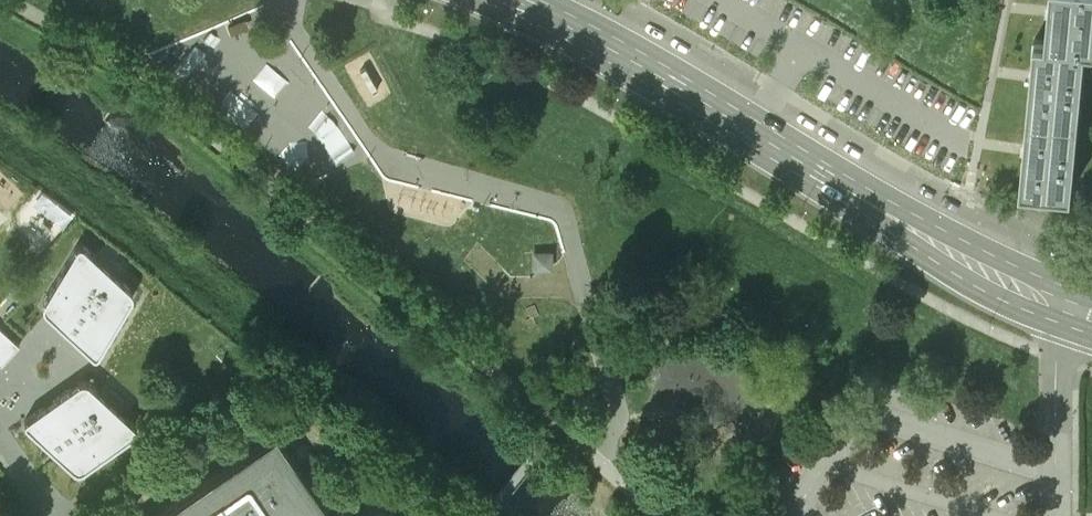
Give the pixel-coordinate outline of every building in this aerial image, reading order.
[(1048,37),(1047,37),(1047,39),(1036,38),(1036,39),(1023,182),(1022,182),(1022,183),(1072,188),(1072,187),(1071,186),(1085,45),(1086,43),(1091,44),(1091,0),(1051,0),(1048,37)] [(239,6),(225,13),(230,24),(244,17),(239,6)] [(990,119),(989,134),(1004,135),(1005,120),(990,119)] [(76,246),(42,302),(42,306),(43,309),(93,355),(95,356),(97,354),(130,300),(132,296),(132,292),(130,289),(84,245),(81,243),(78,243),(76,246)] [(533,248),(533,266),(550,266),(551,249),(533,248)] [(1,366),(20,346),(0,328),(0,364),(1,366)] [(136,426),(88,382),(84,380),(79,381),(24,419),(24,422),(24,424),(73,469),(76,470),(79,471),(82,470),(136,432),(137,429),(136,426)] [(159,515),(330,515),(274,436),(159,515)]
